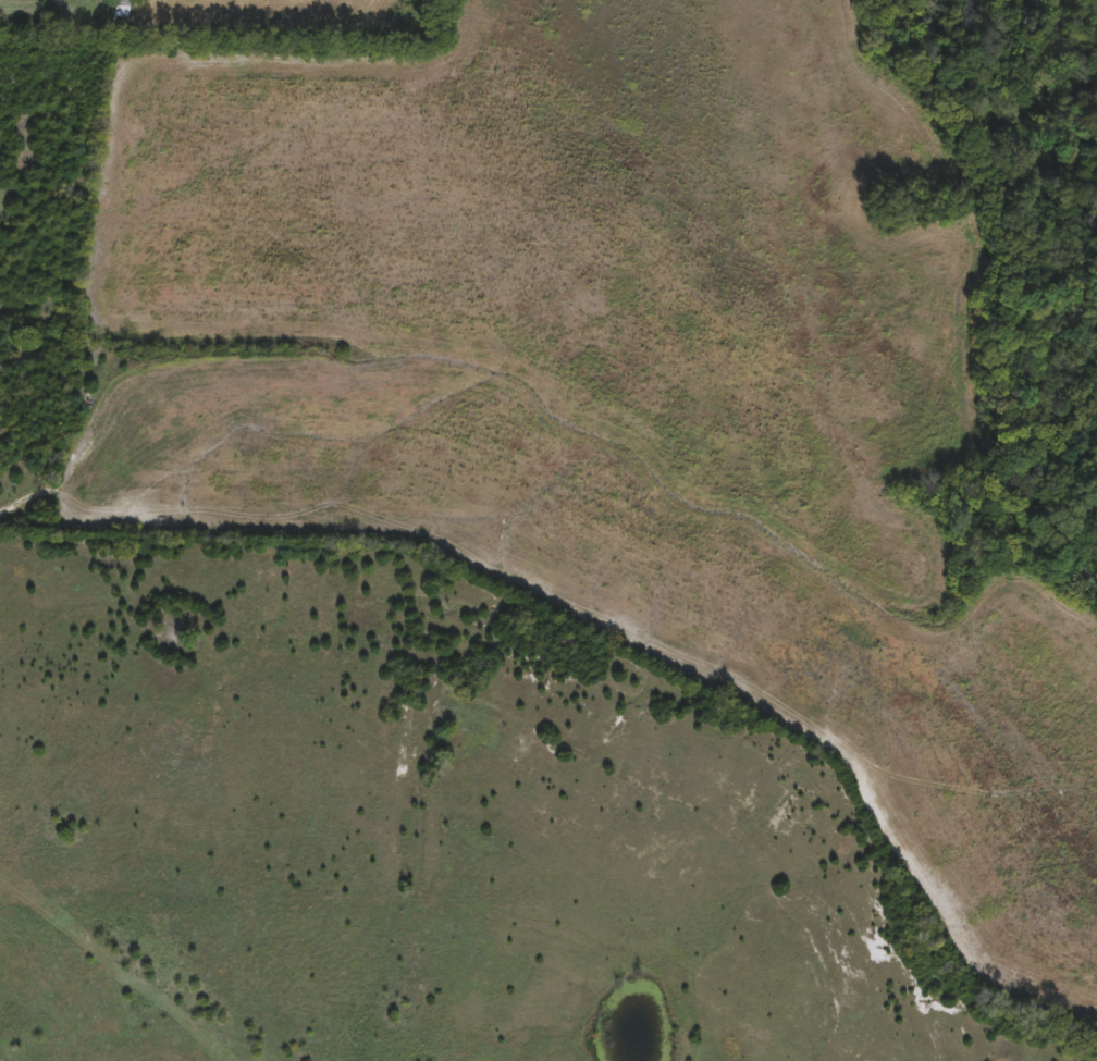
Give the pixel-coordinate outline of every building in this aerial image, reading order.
[(113,17),(113,0),(127,0),(127,17),(113,17)]
